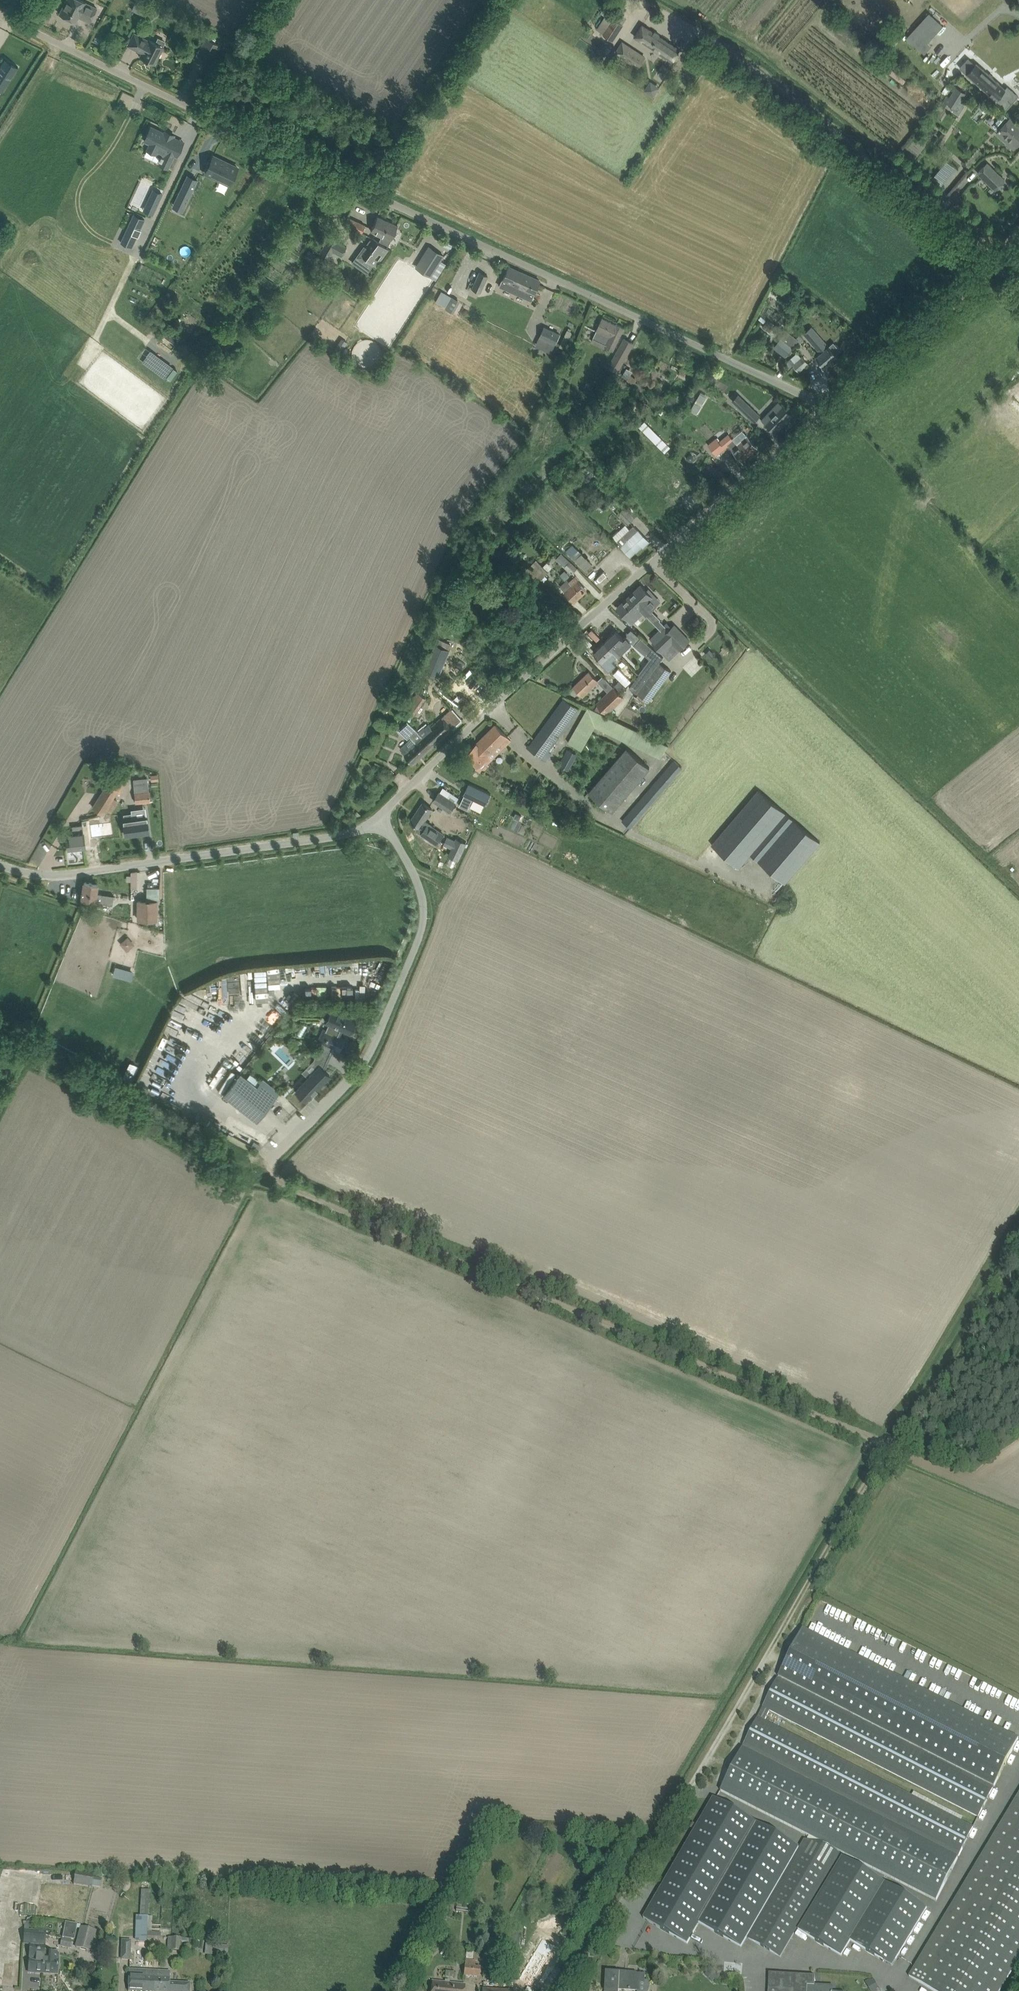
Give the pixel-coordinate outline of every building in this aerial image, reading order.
[(64,5),(59,14),(76,22),(79,15),(82,17),(82,18),(90,22),(97,8),(81,0),(66,0),(64,5)] [(144,15),(148,6),(137,1),(133,10),(144,15)] [(606,14),(597,28),(604,34),(613,40),(623,25),(622,24),(614,19),(613,18),(609,15),(606,14)] [(680,50),(650,30),(643,25),(635,36),(673,61),(680,50)] [(919,35),(929,44),(937,34),(928,26),(919,35)] [(154,64),(163,46),(166,41),(158,37),(156,42),(149,39),(149,41),(135,34),(129,45),(143,52),(140,57),(154,64)] [(211,63),(220,45),(206,38),(197,55),(211,63)] [(623,43),(616,53),(639,67),(645,57),(623,43)] [(605,62),(611,51),(602,45),(595,56),(605,62)] [(2,91),(2,92),(3,92),(4,90),(4,89),(7,84),(10,81),(9,80),(12,75),(13,76),(18,67),(18,66),(17,67),(5,59),(5,58),(0,66),(0,89),(2,91)] [(889,64),(886,69),(905,83),(909,79),(889,64)] [(989,74),(983,69),(982,70),(976,65),(968,73),(975,79),(974,80),(990,94),(989,95),(1006,111),(1018,96),(1008,87),(1005,90),(999,85),(1000,84),(992,76),(990,78),(988,76),(989,74)] [(945,77),(941,82),(944,86),(949,80),(945,77)] [(650,83),(644,92),(653,98),(659,90),(650,83)] [(950,97),(947,95),(944,101),(954,107),(958,100),(961,102),(966,93),(956,87),(950,97)] [(118,104),(138,112),(142,103),(134,100),(136,96),(123,91),(118,104)] [(1014,149),(1018,143),(1018,125),(1011,117),(1010,118),(1006,115),(1002,120),(1000,118),(993,127),(1003,135),(1001,138),(1014,149)] [(147,136),(144,141),(146,142),(150,143),(158,147),(155,153),(161,156),(159,160),(161,160),(159,164),(168,168),(176,151),(181,141),(173,137),(164,132),(151,126),(147,136)] [(208,165),(205,172),(230,184),(238,168),(213,156),(209,163),(210,163),(208,166),(208,165)] [(996,189),(998,187),(1005,180),(987,163),(978,172),(996,189)] [(188,175),(175,201),(185,205),(197,179),(188,175)] [(153,189),(148,201),(157,206),(162,194),(153,189)] [(166,213),(162,223),(169,227),(174,217),(166,213)] [(134,214),(121,242),(132,247),(137,236),(138,236),(141,230),(140,230),(145,219),(134,214)] [(378,216),(371,230),(382,235),(379,241),(389,245),(398,225),(378,216)] [(347,217),(344,224),(362,233),(365,225),(347,217)] [(338,242),(340,238),(331,233),(320,252),(329,257),(333,250),(342,255),(347,247),(338,242)] [(373,265),(375,266),(388,249),(373,238),(364,251),(362,249),(357,256),(363,260),(358,266),(367,273),(373,265)] [(431,248),(418,268),(431,276),(444,256),(431,248)] [(533,294),(540,280),(509,266),(500,286),(531,300),(533,294)] [(479,272),(475,281),(472,289),(480,292),(488,275),(479,272)] [(443,290),(437,301),(454,310),(460,299),(443,290)] [(606,347),(614,350),(625,327),(617,323),(616,325),(603,318),(594,336),(608,343),(606,347)] [(540,337),(555,343),(559,334),(544,327),(540,337)] [(784,327),(778,335),(781,338),(793,347),(799,340),(784,327)] [(818,334),(817,335),(811,341),(821,353),(817,357),(825,366),(837,356),(818,334)] [(625,338),(609,365),(618,370),(633,343),(625,338)] [(774,347),(786,356),(793,347),(781,338),(774,347)] [(802,356),(793,364),(799,372),(809,364),(802,356)] [(161,359),(153,369),(164,377),(172,366),(161,359)] [(700,392),(696,399),(703,403),(707,396),(700,392)] [(737,404),(754,421),(755,421),(760,416),(749,405),(748,407),(741,400),(737,404)] [(695,401),(690,410),(696,414),(701,405),(695,401)] [(775,432),(792,414),(783,405),(776,412),(773,408),(762,420),(766,423),(775,432)] [(649,408),(643,414),(647,417),(652,411),(650,409),(649,408)] [(717,455),(729,445),(742,461),(757,448),(748,436),(748,437),(747,435),(736,444),(734,441),(734,440),(729,434),(720,442),(717,438),(709,445),(717,455)] [(610,500),(615,504),(623,496),(613,486),(605,495),(610,500)] [(624,497),(620,501),(625,507),(630,503),(624,497)] [(628,525),(640,513),(630,503),(618,515),(628,525)] [(634,525),(622,536),(618,531),(613,536),(617,541),(624,548),(631,555),(636,551),(637,551),(648,540),(641,533),(634,525)] [(593,564),(578,549),(572,556),(586,571),(593,564)] [(556,559),(565,567),(572,574),(578,568),(570,561),(561,553),(556,559)] [(542,579),(549,572),(538,561),(531,568),(542,579)] [(575,601),(587,590),(579,580),(580,580),(576,576),(569,582),(568,580),(561,586),(575,601)] [(644,612),(647,615),(657,605),(651,598),(653,596),(652,595),(653,594),(649,589),(647,590),(642,585),(629,597),(644,612)] [(617,608),(627,618),(632,623),(633,623),(629,619),(635,614),(637,616),(638,614),(640,616),(644,612),(629,597),(617,608)] [(660,620),(656,624),(659,627),(661,629),(665,633),(665,634),(673,642),(680,650),(690,640),(674,625),(672,627),(669,630),(665,625),(660,620)] [(658,638),(654,642),(653,643),(662,652),(673,642),(665,634),(665,633),(661,629),(655,634),(658,638)] [(619,655),(632,643),(626,636),(624,638),(617,631),(605,641),(619,655)] [(641,637),(634,644),(650,659),(639,673),(640,674),(639,675),(646,681),(660,662),(663,657),(641,637)] [(619,655),(605,641),(594,652),(602,660),(599,662),(609,672),(616,665),(612,661),(619,655)] [(436,643),(424,670),(426,671),(440,676),(451,649),(436,643)] [(710,649),(705,654),(710,660),(716,655),(710,649)] [(655,692),(671,670),(660,662),(646,681),(644,683),(655,692)] [(599,681),(596,678),(589,671),(573,687),(583,697),(599,681)] [(646,681),(639,675),(629,688),(637,694),(644,683),(646,681)] [(620,694),(621,693),(614,687),(597,703),(607,713),(624,697),(620,694)] [(418,693),(404,712),(412,717),(425,698),(418,693)] [(527,747),(535,753),(546,761),(551,754),(549,752),(580,710),(564,698),(529,745),(527,747)] [(669,746),(588,707),(568,742),(582,750),(595,726),(660,757),(669,746)] [(424,738),(418,744),(426,753),(461,721),(456,716),(454,713),(451,710),(442,717),(431,727),(429,725),(425,728),(424,727),(419,732),(424,738)] [(408,722),(400,730),(408,738),(411,735),(413,738),(401,749),(407,756),(414,763),(426,753),(418,744),(424,738),(419,732),(418,731),(409,721),(408,722)] [(496,725),(494,726),(477,744),(476,743),(466,754),(477,765),(489,754),(489,753),(507,736),(496,725)] [(612,812),(619,804),(650,767),(627,747),(589,792),(612,812)] [(576,754),(568,749),(560,764),(568,769),(576,754)] [(93,804),(91,806),(100,812),(102,813),(106,808),(113,796),(116,790),(122,782),(127,775),(125,774),(121,771),(114,767),(105,781),(106,782),(98,796),(93,804)] [(133,779),(136,803),(149,802),(147,778),(133,779)] [(463,799),(459,806),(468,810),(473,799),(486,805),(491,794),(469,783),(464,794),(464,795),(463,799)] [(440,790),(434,799),(450,810),(456,801),(440,790)] [(758,790),(712,844),(740,867),(786,813),(758,790)] [(425,819),(432,808),(423,803),(411,822),(419,827),(417,830),(422,833),(437,844),(443,835),(445,832),(425,819)] [(125,819),(124,819),(126,836),(149,832),(147,816),(132,818),(131,813),(124,814),(125,819)] [(786,813),(751,854),(758,859),(785,883),(820,842),(793,819),(786,813)] [(66,835),(67,840),(68,850),(85,848),(83,833),(83,825),(72,826),(73,834),(66,835)] [(91,829),(92,838),(113,835),(112,826),(91,829)] [(453,848),(449,855),(458,860),(466,843),(457,839),(456,840),(449,837),(445,844),(453,848)] [(458,860),(449,855),(445,863),(455,868),(458,860)] [(97,884),(85,882),(82,898),(95,900),(95,902),(113,905),(114,896),(96,893),(97,884)] [(145,886),(145,901),(157,901),(157,886),(145,886)] [(138,901),(138,921),(157,922),(157,901),(145,901),(138,901)] [(121,942),(127,950),(136,944),(129,935),(121,942)] [(327,1040),(324,1044),(332,1048),(338,1036),(341,1028),(350,1032),(355,1020),(345,1016),(346,1013),(332,1007),(326,1022),(329,1023),(326,1030),(325,1031),(330,1033),(328,1037),(327,1037),(326,1039),(327,1040)] [(321,1043),(315,1058),(321,1061),(326,1063),(332,1048),(324,1044),(321,1043)] [(244,1067),(257,1047),(253,1045),(240,1064),(244,1067)] [(308,1077),(296,1089),(297,1090),(306,1099),(310,1095),(311,1094),(312,1093),(321,1084),(322,1082),(330,1075),(323,1069),(326,1063),(321,1061),(318,1064),(320,1065),(308,1077)] [(274,1100),(257,1086),(247,1078),(240,1073),(223,1094),(257,1121),(274,1100)] [(257,1086),(274,1100),(280,1092),(263,1078),(261,1081),(257,1086)] [(994,1787),(1018,1738),(803,1629),(779,1677),(994,1787)] [(993,1788),(787,1683),(778,1679),(763,1707),(764,1708),(759,1718),(758,1718),(743,1747),(959,1856),(974,1828),(765,1722),(770,1711),(979,1817),(993,1788)] [(840,1853),(936,1901),(958,1858),(743,1748),(721,1791),(810,1836),(840,1853)] [(695,1830),(644,1918),(688,1943),(700,1922),(742,1947),(800,1846),(714,1797),(698,1825),(695,1830)] [(922,1984),(933,1990),(1001,1990),(1018,1961),(1018,1823),(922,1984)] [(806,1841),(749,1938),(780,1957),(839,1854),(806,1841)] [(850,1941),(892,1966),(927,1908),(842,1857),(798,1931),(841,1956),(850,1941)] [(74,1885),(92,1888),(94,1873),(76,1870),(74,1885)] [(141,1890),(140,1915),(148,1916),(150,1890),(141,1890)] [(147,1939),(148,1916),(140,1915),(137,1915),(135,1941),(147,1942),(147,1939)] [(161,1939),(161,1932),(152,1932),(152,1916),(148,1916),(147,1939),(161,1939)] [(63,1938),(75,1940),(78,1925),(66,1922),(63,1938)] [(81,1928),(76,1947),(89,1951),(94,1931),(81,1928)] [(29,1932),(25,1931),(24,1942),(31,1943),(29,1972),(43,1973),(43,1950),(44,1937),(39,1936),(39,1932),(29,1932)] [(171,1950),(180,1951),(180,1938),(171,1937),(171,1950)] [(542,1938),(518,1979),(531,1986),(555,1945),(542,1938)] [(131,1958),(131,1941),(123,1941),(122,1958),(131,1958)] [(229,1945),(206,1943),(205,1955),(228,1956),(229,1945)] [(43,1950),(43,1973),(58,1974),(58,1964),(59,1955),(58,1955),(58,1951),(43,1950)] [(465,1966),(464,1976),(480,1978),(481,1968),(465,1966)] [(710,1966),(705,1972),(706,1973),(714,1980),(716,1981),(720,1976),(710,1966)] [(129,1981),(128,1990),(145,1990),(146,1971),(129,1970),(129,1981)] [(146,1971),(145,1990),(190,1990),(190,1983),(170,1983),(170,1972),(146,1971)] [(606,1973),(605,1990),(619,1990),(620,1987),(624,1988),(624,1990),(638,1990),(639,1990),(640,1982),(644,1982),(645,1975),(636,1975),(636,1974),(625,1973),(625,1974),(620,1974),(620,1973),(606,1973)] [(815,1984),(815,1977),(770,1974),(769,1990),(807,1990),(807,1983),(815,1984)] [(492,1975),(491,1982),(502,1983),(502,1975),(492,1975)] [(865,1982),(870,1990),(878,1990),(877,1990),(872,1980),(871,1979),(865,1982)] [(446,1982),(437,1981),(437,1985),(432,1985),(431,1990),(465,1990),(465,1988),(465,1985),(455,1984),(455,1983),(446,1982)]
